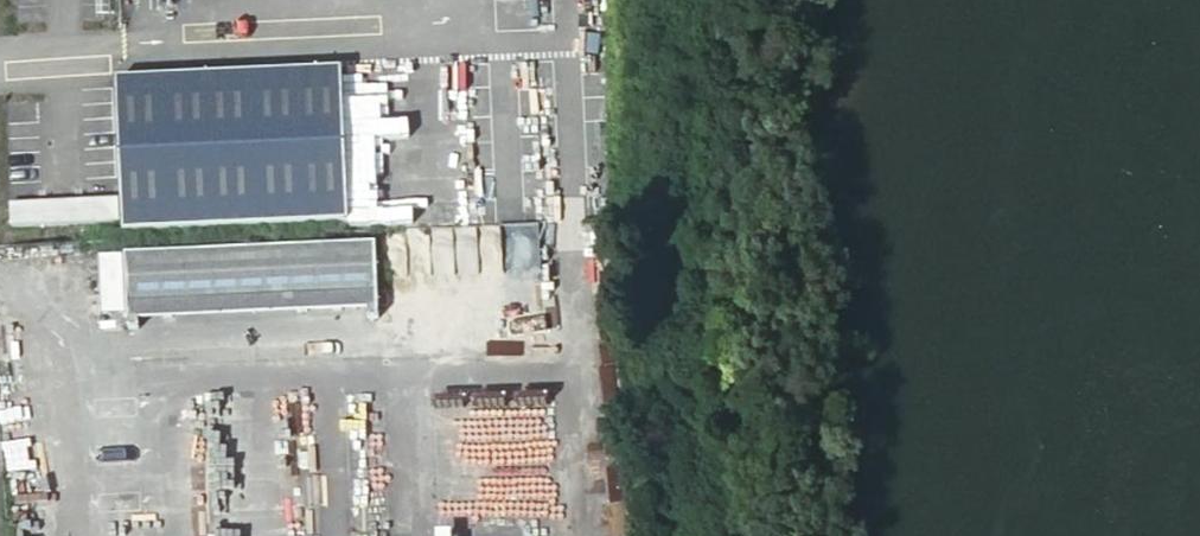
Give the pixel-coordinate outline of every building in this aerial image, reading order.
[(123,228),(342,219),(335,66),(116,76),(123,228)] [(119,217),(118,194),(9,198),(10,222),(119,217)] [(373,238),(127,251),(128,318),(304,308),(375,305),(373,238)]
